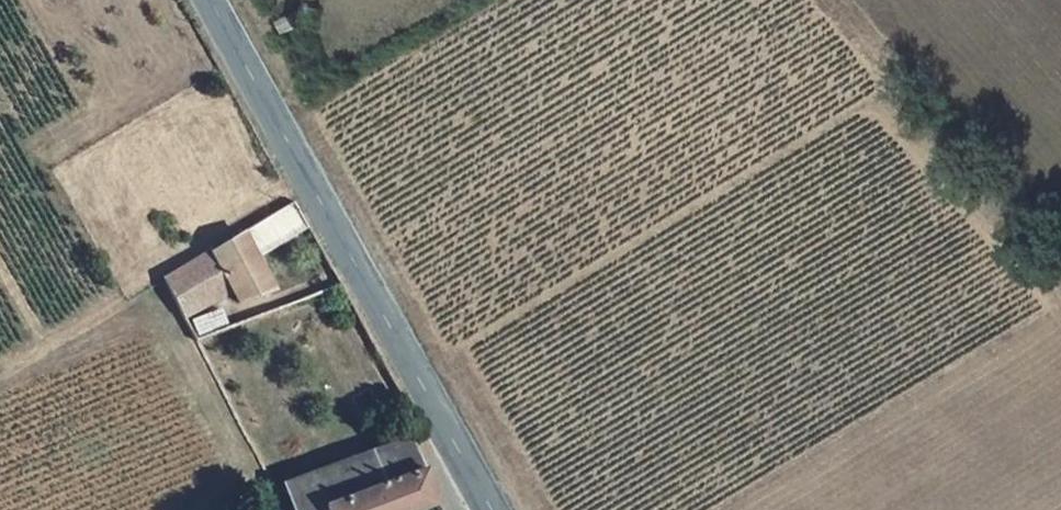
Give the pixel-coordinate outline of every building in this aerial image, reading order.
[(265,14),(262,6),(253,10),(257,18),(265,14)] [(296,202),(250,233),(264,263),(311,234),(296,202)] [(216,254),(221,265),(169,295),(184,323),(235,296),(242,309),(277,289),(264,263),(250,233),(216,254)] [(327,480),(394,455),(382,422),(254,471),(260,490),(266,502),(295,492),(327,480)] [(327,480),(340,509),(346,509),(406,486),(394,455),(327,480)] [(295,492),(301,509),(340,509),(327,480),(295,492)]
